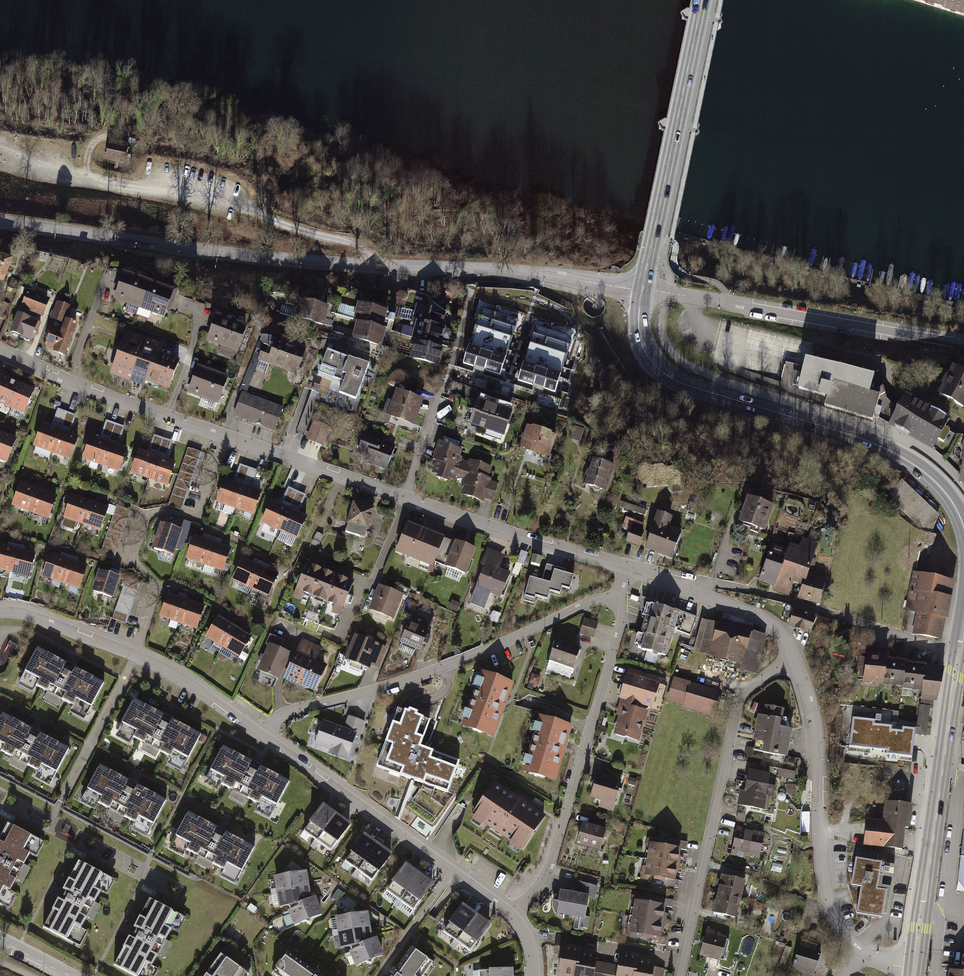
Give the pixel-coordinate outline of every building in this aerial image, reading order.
[(963,16),(963,0),(914,0),(963,16)] [(109,144),(106,159),(128,164),(131,149),(109,144)] [(3,280),(10,261),(0,257),(0,280),(3,280)] [(126,311),(137,315),(149,283),(135,278),(136,274),(127,271),(117,299),(129,303),(126,311)] [(17,281),(12,279),(6,298),(11,299),(17,281)] [(149,283),(137,315),(148,319),(151,311),(163,316),(174,287),(164,284),(163,288),(149,283)] [(27,293),(22,306),(42,314),(47,301),(27,293)] [(300,298),(295,314),(322,321),(326,305),(300,298)] [(8,305),(1,302),(0,304),(0,318),(3,319),(8,305)] [(359,318),(353,336),(381,344),(385,329),(380,327),(385,310),(359,302),(355,317),(359,318)] [(59,303),(53,318),(63,321),(69,306),(59,303)] [(219,307),(207,335),(241,349),(253,321),(219,307)] [(443,314),(418,307),(413,323),(416,324),(411,341),(413,341),(409,356),(438,364),(443,348),(439,347),(444,329),(439,328),(443,314)] [(518,319),(481,307),(463,363),(500,375),(518,319)] [(40,323),(19,315),(12,331),(31,339),(34,331),(37,332),(40,323)] [(53,329),(47,345),(65,352),(76,325),(66,322),(62,332),(53,329)] [(568,335),(535,325),(518,381),(555,392),(572,340),(568,335)] [(279,334),(270,356),(301,368),(310,346),(279,334)] [(127,335),(115,369),(169,388),(177,367),(156,359),(161,347),(127,335)] [(369,365),(328,352),(320,376),(339,382),(334,396),(358,403),(369,365)] [(873,375),(806,358),(799,388),(827,397),(825,406),(873,420),(880,395),(868,391),(873,375)] [(206,363),(195,390),(223,401),(234,375),(206,363)] [(937,395),(963,410),(963,409),(963,375),(952,368),(937,395)] [(0,403),(10,381),(0,377),(0,403)] [(0,403),(12,408),(21,386),(10,381),(0,403)] [(12,408),(24,413),(33,391),(21,386),(12,408)] [(949,416),(906,393),(889,424),(933,447),(949,416)] [(245,395),(237,415),(276,430),(284,409),(245,395)] [(394,416),(395,414),(411,420),(418,402),(398,395),(395,403),(388,400),(384,413),(394,416)] [(511,411),(479,400),(470,424),(503,435),(511,411)] [(59,410),(54,424),(70,429),(75,416),(59,410)] [(107,423),(103,437),(119,442),(124,428),(107,423)] [(313,425),(307,439),(323,445),(329,431),(313,425)] [(446,425),(440,443),(456,448),(462,431),(446,425)] [(42,426),(35,446),(53,452),(60,432),(42,426)] [(528,426),(521,446),(547,455),(554,435),(528,426)] [(60,432),(53,452),(71,459),(79,439),(60,432)] [(365,434),(358,452),(367,455),(365,461),(387,469),(394,449),(381,445),(383,440),(365,434)] [(6,462),(15,440),(3,435),(0,444),(0,459),(6,462)] [(156,437),(151,451),(167,456),(172,442),(156,437)] [(91,438),(84,458),(102,465),(109,445),(91,438)] [(465,468),(467,463),(459,460),(460,457),(458,456),(460,449),(456,448),(440,443),(437,452),(441,453),(434,473),(453,479),(454,474),(457,465),(465,468)] [(109,445),(102,465),(120,471),(127,451),(109,445)] [(187,448),(168,506),(182,510),(201,453),(187,448)] [(139,453),(132,472),(150,479),(157,459),(139,453)] [(157,459),(150,479),(168,485),(175,465),(157,459)] [(592,460),(584,484),(604,490),(612,466),(592,460)] [(470,464),(467,463),(465,468),(457,465),(454,474),(468,479),(463,495),(483,501),(484,497),(492,500),(497,485),(488,482),(489,479),(485,478),(489,467),(471,461),(470,464)] [(241,466),(236,480),(252,485),(257,471),(241,466)] [(224,482),(217,502),(235,508),(242,488),(224,482)] [(890,498),(929,533),(943,517),(904,482),(890,498)] [(20,486),(13,505),(31,512),(38,492),(20,486)] [(242,488),(235,508),(253,515),(261,494),(242,488)] [(289,489),(284,501),(299,507),(304,495),(289,489)] [(38,492),(31,512),(49,518),(57,498),(38,492)] [(770,505),(748,497),(740,519),(762,527),(770,505)] [(71,498),(64,518),(82,524),(89,505),(71,498)] [(270,502),(262,522),(279,529),(288,510),(270,502)] [(373,509),(354,503),(345,531),(359,535),(362,527),(367,528),(373,509)] [(89,505),(82,524),(100,531),(107,511),(89,505)] [(116,506),(101,552),(115,557),(131,510),(116,506)] [(288,510),(279,529),(297,538),(306,518),(288,510)] [(670,516),(658,512),(645,547),(672,557),(680,534),(665,529),(670,516)] [(631,529),(627,544),(640,547),(647,524),(626,518),(624,527),(631,529)] [(162,524),(154,549),(172,555),(181,530),(162,524)] [(407,524),(397,551),(433,565),(434,562),(443,538),(407,524)] [(193,537),(186,556),(204,563),(211,543),(193,537)] [(443,538),(434,562),(464,573),(474,548),(459,541),(458,544),(443,538)] [(800,551),(789,548),(788,550),(773,545),(760,579),(774,585),(776,582),(778,582),(775,590),(788,594),(793,582),(803,585),(799,597),(820,604),(824,582),(819,580),(820,576),(814,574),(812,578),(807,576),(816,544),(803,540),(800,551)] [(211,543),(204,563),(222,569),(229,549),(211,543)] [(11,572),(16,552),(0,547),(0,569),(11,572)] [(485,565),(471,601),(484,607),(490,591),(500,595),(508,575),(495,570),(501,556),(487,550),(482,564),(485,565)] [(16,552),(11,572),(29,577),(35,556),(16,552)] [(534,555),(532,563),(540,565),(543,557),(534,555)] [(51,556),(44,576),(62,582),(69,563),(51,556)] [(242,560),(233,579),(251,587),(259,568),(242,560)] [(69,563),(62,582),(80,589),(87,569),(69,563)] [(322,569),(308,563),(297,589),(312,594),(322,569)] [(543,579),(530,575),(522,599),(535,603),(537,596),(549,600),(552,591),(558,593),(561,583),(571,586),(575,573),(547,564),(543,579)] [(259,568),(251,587),(268,595),(277,576),(259,568)] [(338,575),(322,569),(312,594),(328,601),(338,575)] [(954,579),(913,569),(906,602),(919,605),(912,634),(940,640),(954,579)] [(100,572),(94,591),(112,597),(118,578),(100,572)] [(353,581),(338,575),(328,601),(336,604),(333,611),(339,614),(353,581)] [(127,579),(113,619),(126,623),(140,583),(127,579)] [(400,595),(381,588),(372,610),(391,617),(400,595)] [(168,595),(161,614),(179,621),(186,601),(168,595)] [(696,617),(642,597),(642,617),(649,619),(638,647),(648,650),(645,660),(655,663),(658,653),(666,656),(674,629),(690,635),(696,617)] [(186,601),(179,621),(197,627),(204,607),(186,601)] [(816,616),(794,609),(789,624),(811,631),(816,616)] [(418,616),(414,615),(403,642),(420,649),(423,641),(427,643),(429,636),(425,635),(432,618),(420,612),(418,616)] [(584,617),(579,633),(594,637),(599,621),(584,617)] [(218,618),(207,636),(223,646),(234,628),(218,618)] [(762,634),(708,621),(700,657),(739,666),(738,672),(752,675),(762,634)] [(234,628),(223,646),(240,656),(251,638),(234,628)] [(284,639),(269,633),(265,643),(269,645),(270,642),(281,647),(284,639)] [(377,644),(356,636),(347,659),(368,668),(370,663),(377,666),(384,649),(377,646),(377,644)] [(19,646),(9,641),(0,658),(0,667),(7,670),(19,646)] [(322,649),(301,641),(284,683),(314,696),(326,667),(316,663),(322,649)] [(556,641),(547,669),(570,676),(579,649),(556,641)] [(270,642),(269,645),(257,670),(281,681),(293,652),(281,647),(270,642)] [(102,682),(37,649),(23,677),(88,710),(102,682)] [(888,656),(867,654),(864,681),(883,684),(883,681),(904,683),(904,687),(922,689),(921,699),(931,700),(936,700),(942,668),(887,662),(888,656)] [(640,703),(652,707),(658,685),(664,686),(665,680),(629,669),(622,692),(628,694),(642,698),(640,703)] [(512,684),(482,674),(463,724),(493,735),(512,684)] [(721,693),(676,680),(670,698),(687,703),(686,707),(714,715),(721,693)] [(642,698),(628,694),(618,731),(626,734),(625,736),(638,740),(646,712),(638,710),(640,703),(642,698)] [(931,700),(921,699),(918,726),(915,725),(914,729),(914,733),(927,735),(931,700)] [(203,737),(135,702),(121,731),(188,765),(203,737)] [(394,704),(371,766),(443,793),(456,760),(419,746),(430,717),(394,704)] [(781,709),(767,707),(765,717),(760,716),(754,750),(784,755),(787,742),(790,743),(792,729),(786,728),(784,720),(780,719),(781,709)] [(5,714),(0,723),(0,752),(52,781),(69,750),(5,714)] [(338,728),(321,723),(313,749),(328,754),(326,759),(345,766),(355,738),(360,740),(365,724),(343,716),(338,728)] [(914,733),(914,729),(873,724),(873,720),(853,717),(850,745),(888,749),(888,753),(912,756),(914,733)] [(569,728),(540,720),(526,770),(555,778),(569,728)] [(290,783),(224,750),(209,780),(275,812),(290,783)] [(748,761),(761,765),(763,760),(749,756),(748,761)] [(892,802),(907,803),(908,788),(904,788),(907,764),(884,762),(882,784),(893,786),(892,802)] [(102,766),(85,796),(152,833),(168,803),(102,766)] [(761,772),(750,769),(747,782),(745,791),(769,796),(773,797),(775,786),(768,785),(770,776),(761,774),(761,772)] [(597,777),(592,795),(614,802),(622,776),(609,772),(607,779),(597,777)] [(745,791),(747,782),(737,780),(735,793),(741,794),(739,804),(767,810),(769,796),(745,791)] [(544,817),(495,784),(474,815),(523,848),(544,817)] [(885,822),(868,820),(866,841),(879,842),(878,845),(901,847),(903,826),(909,827),(911,804),(907,803),(892,802),(887,802),(885,822)] [(323,806),(304,831),(317,841),(336,815),(323,806)] [(256,846),(191,815),(176,845),(241,877),(256,846)] [(336,815),(317,841),(331,850),(349,825),(336,815)] [(7,824),(0,839),(0,909),(8,913),(44,842),(7,824)] [(603,828),(583,824),(579,843),(599,848),(603,828)] [(764,834),(738,828),(732,854),(744,857),(745,853),(759,856),(764,834)] [(364,836),(345,861),(358,871),(377,845),(364,836)] [(651,844),(649,859),(677,864),(679,849),(685,849),(686,843),(671,841),(671,843),(661,841),(660,845),(651,844)] [(377,845),(358,871),(372,880),(390,855),(377,845)] [(677,864),(649,859),(646,874),(655,876),(654,880),(664,882),(664,884),(678,886),(678,880),(674,879),(677,864)] [(882,863),(856,859),(851,887),(861,889),(856,915),(883,920),(888,892),(877,890),(882,863)] [(114,881),(78,862),(41,932),(77,951),(114,881)] [(405,865),(387,891),(400,901),(419,875),(405,865)] [(304,871),(275,876),(277,891),(307,887),(304,871)] [(419,875),(400,901),(413,910),(432,884),(419,875)] [(723,876),(718,893),(740,899),(744,881),(723,876)] [(307,887),(277,891),(280,907),(288,905),(290,910),(299,906),(299,904),(309,899),(307,887)] [(586,895),(557,890),(553,914),(582,919),(586,895)] [(718,893),(714,911),(735,916),(740,899),(718,893)] [(299,906),(290,910),(295,924),(320,914),(313,898),(309,899),(299,904),(299,906)] [(637,898),(633,917),(661,922),(664,907),(672,909),(673,901),(656,899),(656,901),(646,899),(645,903),(641,903),(642,899),(637,898)] [(112,971),(122,975),(154,975),(184,920),(149,901),(112,971)] [(463,906),(444,931),(458,941),(476,915),(463,906)] [(367,912),(337,916),(340,932),(369,927),(367,912)] [(476,915),(458,941),(471,950),(490,925),(476,915)] [(661,922),(633,917),(630,936),(635,937),(636,933),(640,934),(639,938),(649,940),(649,942),(666,945),(667,938),(659,936),(661,922)] [(369,927),(340,932),(342,948),(350,946),(352,950),(362,946),(361,944),(371,940),(369,927)] [(707,931),(701,955),(720,960),(722,950),(727,951),(729,940),(717,937),(718,933),(707,931)] [(362,946),(352,950),(357,965),(382,955),(375,938),(371,940),(361,944),(362,946)] [(581,950),(571,948),(573,940),(558,938),(556,946),(564,947),(559,974),(573,975),(576,975),(580,953),(581,950)] [(819,949),(798,943),(792,968),(813,973),(819,949)] [(412,948),(392,975),(423,975),(433,962),(412,948)] [(288,952),(273,972),(278,975),(322,975),(317,973),(288,952)] [(221,953),(204,975),(244,975),(247,972),(221,953)] [(580,953),(576,975),(606,975),(608,964),(596,962),(597,956),(580,953)] [(638,957),(621,954),(619,966),(608,964),(606,975),(635,975),(637,960),(638,957)] [(637,960),(635,975),(661,975),(662,969),(653,968),(654,963),(637,960)] [(946,968),(946,975),(963,975),(963,970),(946,968)]
